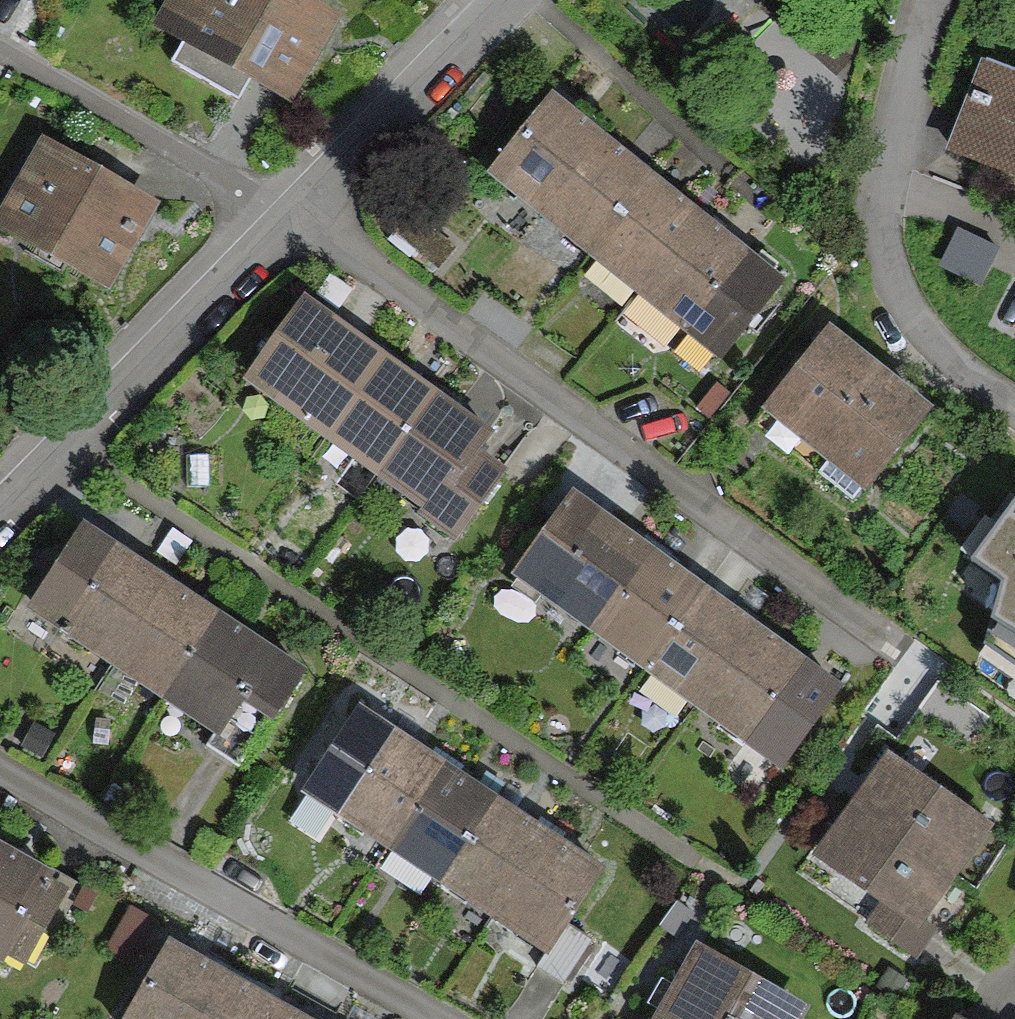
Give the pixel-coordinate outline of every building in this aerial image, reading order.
[(293,99),(345,14),(323,0),(194,0),(177,29),(293,99)] [(1014,174),(1014,62),(987,52),(952,152),(1014,174)] [(546,212),(612,129),(559,87),(493,169),(546,212)] [(115,288),(167,198),(44,129),(0,206),(0,223),(115,288)] [(546,212),(595,251),(661,168),(612,129),(546,212)] [(661,168),(595,251),(645,289),(710,208),(661,168)] [(794,275),(710,208),(645,289),(729,356),(794,275)] [(248,374),(323,430),(383,349),(308,294),(248,374)] [(866,487),(937,399),(834,317),(763,405),(866,487)] [(440,391),(383,349),(323,430),(380,472),(440,391)] [(435,512),(481,449),(494,431),(440,391),(380,472),(435,512)] [(507,468),(481,449),(435,512),(461,531),(507,468)] [(583,628),(649,538),(577,486),(511,576),(583,628)] [(968,557),(1014,593),(1014,497),(968,557)] [(106,663),(164,571),(80,519),(22,609),(106,663)] [(705,579),(649,538),(583,628),(638,669),(705,579)] [(171,704),(229,612),(164,571),(106,663),(171,704)] [(762,622),(705,579),(638,669),(696,711),(762,622)] [(252,756),(311,665),(229,612),(171,704),(252,756)] [(762,622),(696,711),(749,751),(814,660),(762,622)] [(392,847),(447,759),(393,725),(339,813),(392,847)] [(961,868),(994,818),(885,746),(852,796),(961,868)] [(392,847),(445,880),(501,792),(447,759),(392,847)] [(501,792),(445,880),(501,915),(556,827),(501,792)] [(961,868),(852,796),(816,850),(925,922),(961,868)] [(554,948),(609,860),(556,827),(501,915),(554,948)] [(0,842),(0,946),(8,950),(53,869),(1,840),(0,842)] [(230,966),(170,930),(117,1018),(118,1018),(198,1018),(230,966)] [(804,1012),(694,953),(662,1011),(677,1018),(800,1018),(804,1012)] [(230,966),(198,1018),(277,1018),(288,1001),(230,966)] [(962,997),(951,1018),(1004,1018),(962,997)] [(288,1001),(277,1018),(320,1018),(288,1001)] [(662,1011),(658,1018),(677,1018),(662,1011)]
